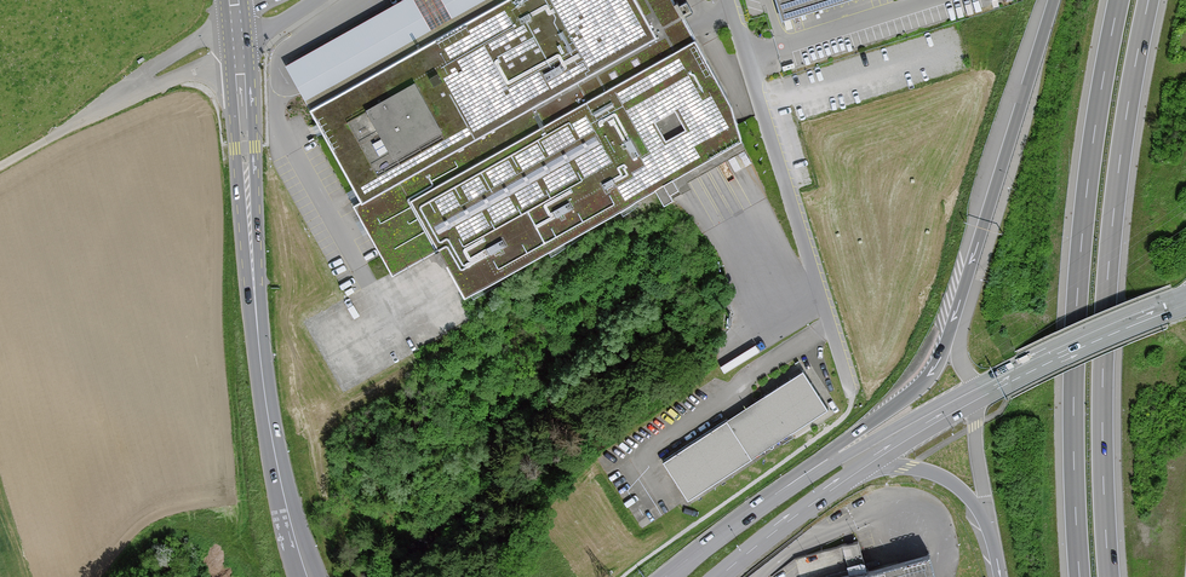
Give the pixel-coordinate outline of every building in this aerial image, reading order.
[(305,98),(475,0),(396,0),(283,64),(303,94),(305,98)] [(741,136),(730,94),(677,0),(475,0),(305,98),(318,121),(325,134),(356,188),(361,196),(349,202),(380,257),(389,273),(438,246),(464,292),(655,184),(741,136)] [(780,18),(836,0),(774,0),(780,18)] [(746,146),(741,136),(655,184),(664,200),(691,186),(687,179),(746,146)] [(659,463),(685,502),(822,412),(796,373),(659,463)] [(925,554),(865,571),(855,536),(795,556),(801,576),(931,576),(925,554)]
